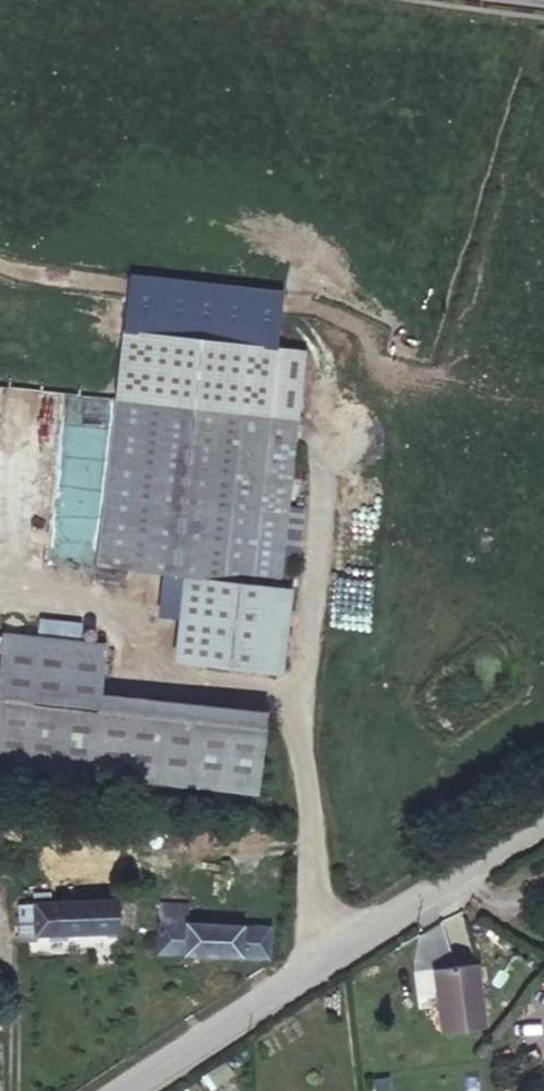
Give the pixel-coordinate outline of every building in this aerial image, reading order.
[(279,672),(289,591),(278,590),(305,351),(274,348),(281,293),(129,276),(95,569),(184,579),(174,660),(279,672)] [(1,628),(0,639),(0,759),(252,788),(259,723),(93,704),(101,640),(1,628)] [(27,936),(43,936),(116,932),(115,898),(41,903),(40,897),(25,899),(27,936)] [(261,958),(264,929),(232,926),(232,904),(163,901),(160,951),(261,958)] [(488,1024),(478,962),(437,969),(444,1030),(488,1024)]
